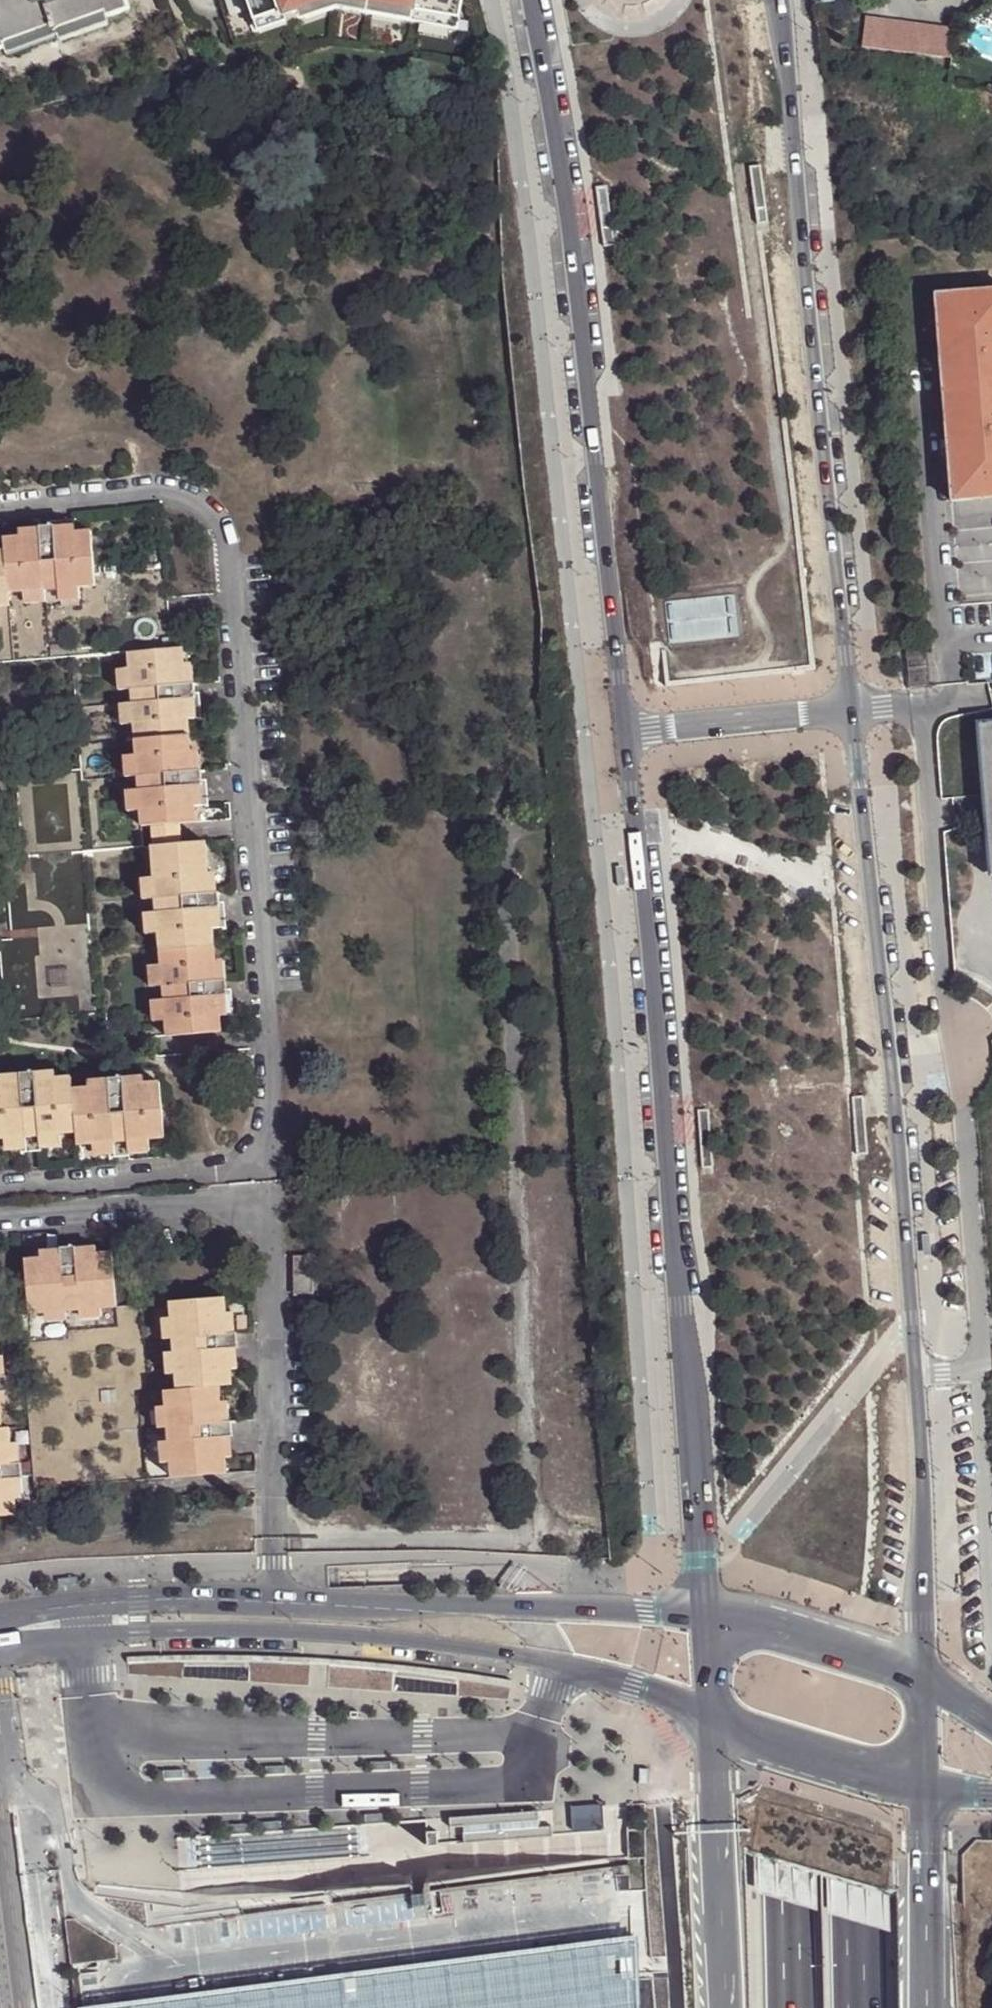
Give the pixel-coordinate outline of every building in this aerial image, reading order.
[(3,50),(5,49),(4,45),(49,28),(53,38),(60,37),(57,29),(101,15),(103,20),(106,19),(126,12),(122,0),(0,0),(0,51),(3,50)] [(309,0),(220,0),(235,43),(260,33),(258,26),(255,15),(283,5),(284,8),(303,2),(309,0)] [(461,27),(463,16),(365,0),(309,0),(303,2),(307,13),(329,5),(461,27)] [(463,16),(463,15),(466,0),(365,0),(463,16)] [(258,26),(287,15),(284,8),(283,5),(255,15),(258,26)] [(865,13),(860,45),(949,60),(954,28),(865,13)] [(108,25),(106,19),(103,20),(101,15),(57,29),(60,37),(62,41),(108,25)] [(5,57),(53,38),(49,28),(4,45),(5,49),(3,50),(5,57)] [(921,303),(936,463),(944,462),(956,460),(959,494),(991,491),(991,297),(921,303)] [(944,462),(948,511),(991,507),(991,491),(959,494),(956,460),(944,462)] [(59,528),(59,535),(60,542),(82,542),(81,526),(59,528)] [(76,661),(83,774),(19,778),(23,862),(7,863),(11,944),(0,945),(0,960),(4,1027),(80,1022),(82,1050),(220,1040),(218,1022),(217,1002),(225,1001),(223,985),(215,985),(214,966),(212,936),(211,915),(220,915),(219,898),(210,899),(208,879),(207,850),(152,853),(151,832),(198,828),(197,813),(196,793),(204,793),(204,777),(195,778),(194,758),(192,742),(191,726),(190,705),(198,704),(197,690),(189,690),(188,670),(186,654),(176,655),(169,574),(100,577),(95,540),(82,542),(60,542),(59,535),(45,535),(46,544),(23,544),(10,546),(11,558),(0,558),(0,667),(76,661)] [(24,536),(23,544),(46,544),(45,535),(24,536)] [(197,669),(188,670),(189,690),(197,690),(197,669)] [(208,704),(198,704),(190,705),(191,726),(209,726),(208,704)] [(989,881),(991,880),(991,724),(971,726),(989,881)] [(203,757),(194,758),(195,778),(204,777),(203,757)] [(213,792),(204,793),(196,793),(197,813),(214,812),(213,792)] [(218,879),(208,879),(210,899),(219,898),(218,879)] [(222,966),(214,966),(215,985),(223,985),(222,966)] [(232,1000),(225,1001),(217,1002),(218,1022),(233,1020),(232,1000)] [(6,1143),(25,1141),(41,1140),(59,1140),(74,1139),(75,1152),(91,1151),(110,1150),(126,1149),(146,1147),(162,1146),(157,1091),(141,1092),(119,1094),(119,1086),(119,1080),(104,1082),(105,1087),(105,1096),(86,1097),(70,1098),(69,1084),(53,1086),(33,1088),(31,1077),(31,1073),(15,1074),(15,1079),(16,1089),(0,1090),(0,1143),(6,1143)] [(52,1074),(31,1077),(33,1088),(53,1086),(52,1074)] [(16,1089),(15,1079),(0,1080),(0,1090),(16,1089)] [(140,1083),(119,1086),(119,1094),(141,1092),(140,1083)] [(85,1088),(86,1097),(105,1096),(105,1087),(85,1088)] [(60,1149),(59,1140),(41,1140),(41,1149),(60,1149)] [(25,1150),(25,1141),(6,1143),(7,1151),(25,1150)] [(146,1157),(146,1147),(126,1149),(126,1158),(146,1157)] [(111,1159),(110,1150),(91,1151),(91,1160),(111,1159)] [(234,1340),(223,1341),(222,1324),(221,1308),(112,1314),(107,1261),(93,1262),(74,1263),(72,1253),(71,1249),(56,1250),(57,1254),(57,1264),(39,1265),(22,1266),(24,1318),(16,1318),(27,1495),(220,1485),(219,1465),(217,1446),(227,1445),(230,1445),(229,1430),(227,1430),(216,1430),(215,1412),(214,1396),(227,1396),(226,1378),(224,1356),(234,1357),(238,1357),(237,1340),(234,1340)] [(74,1263),(93,1262),(93,1251),(72,1253),(74,1263)] [(57,1264),(57,1254),(38,1255),(39,1265),(57,1264)] [(285,1266),(288,1302),(311,1300),(310,1281),(306,1281),(305,1264),(285,1266)] [(222,1324),(223,1341),(234,1340),(233,1323),(222,1324)] [(224,1356),(226,1378),(236,1378),(234,1357),(224,1356)] [(216,1430),(227,1430),(226,1411),(215,1412),(216,1430)] [(15,1484),(16,1484),(19,1483),(18,1468),(14,1468),(7,1469),(5,1450),(4,1437),(0,1437),(0,1524),(10,1524),(9,1505),(7,1485),(15,1484)] [(217,1446),(219,1465),(229,1465),(227,1445),(217,1446)] [(5,1450),(7,1469),(14,1468),(13,1449),(5,1450)] [(17,1504),(15,1484),(7,1485),(9,1505),(17,1504)] [(643,1739),(625,1739),(626,1749),(643,1748),(643,1739)] [(546,1809),(456,1817),(457,1827),(469,1826),(472,1841),(560,1835),(559,1825),(547,1825),(546,1809)] [(78,2007),(657,2007),(647,1872),(632,1864),(176,1925),(180,1949),(72,1965),(78,2007)]
